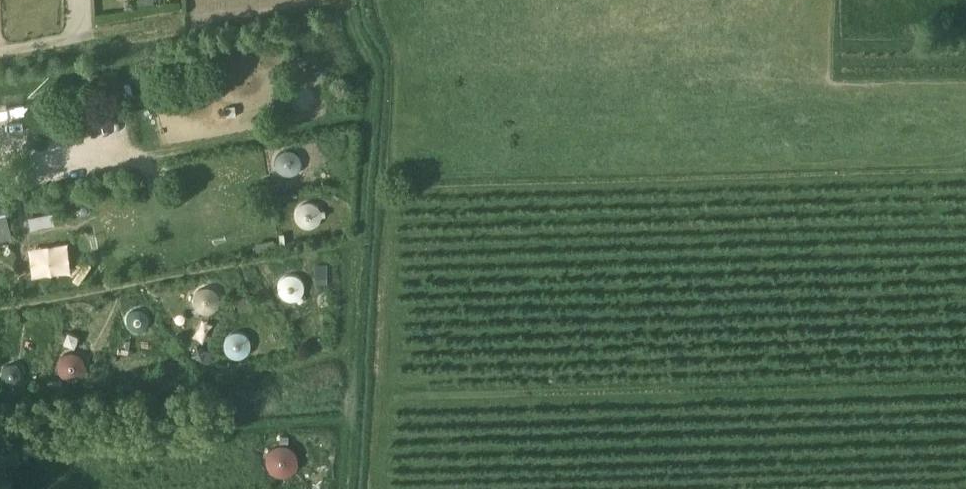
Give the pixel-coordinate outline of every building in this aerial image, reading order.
[(0,206),(0,243),(14,240),(5,204),(0,206)]
